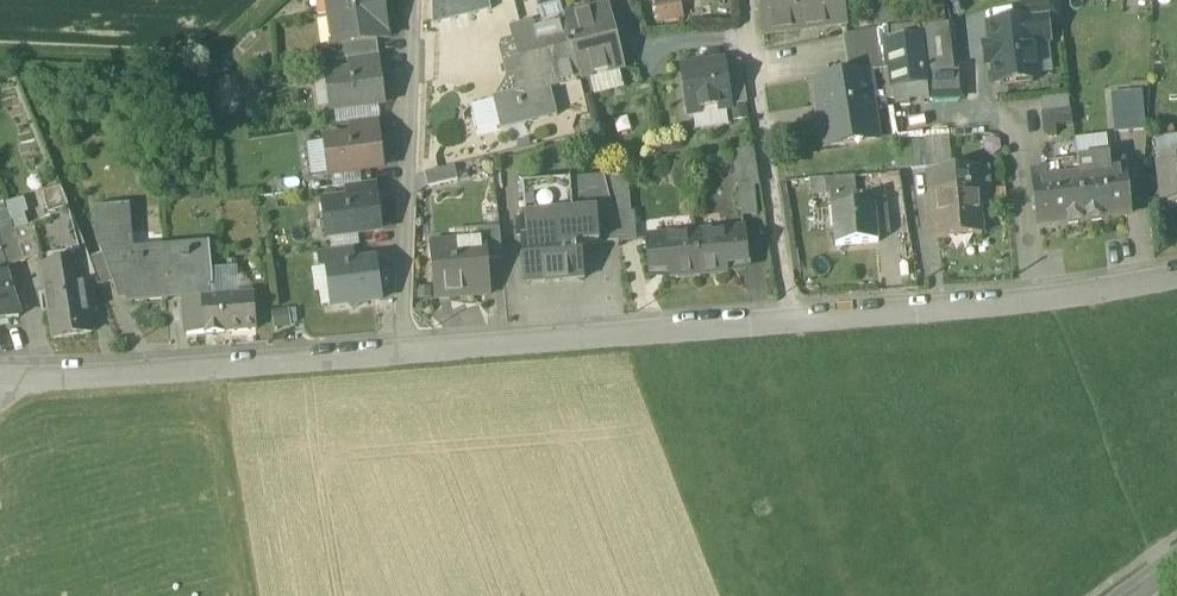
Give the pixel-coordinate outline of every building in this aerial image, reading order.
[(332,47),(334,47),(377,41),(388,40),(383,0),(325,0),(332,47)] [(433,25),(491,11),(488,0),(432,0),(433,25)] [(683,17),(680,2),(679,2),(679,0),(654,0),(658,22),(683,17)] [(782,9),(760,11),(763,35),(800,30),(805,29),(817,27),(816,21),(845,17),(842,0),(781,0),(782,9)] [(760,11),(782,9),(781,0),(760,0),(760,11)] [(1024,21),(1046,18),(1047,20),(1061,18),(1059,0),(1043,0),(1022,3),(1024,21)] [(538,8),(543,27),(566,22),(564,17),(559,3),(538,8)] [(876,13),(878,30),(920,26),(945,24),(944,13),(943,7),(934,8),(934,13),(890,17),(889,11),(876,13)] [(564,17),(566,22),(580,78),(580,79),(590,77),(620,69),(622,69),(606,8),(571,16),(564,17)] [(993,64),(996,84),(1038,79),(1034,43),(1049,41),(1047,20),(1046,18),(1024,21),(989,25),(991,45),(984,46),(986,65),(993,64)] [(579,78),(580,78),(566,22),(543,27),(513,34),(527,89),(493,98),(493,100),(500,127),(501,130),(557,116),(550,86),(579,79),(579,78)] [(945,24),(920,26),(925,70),(956,69),(951,23),(945,24)] [(882,70),(887,100),(961,97),(960,72),(962,72),(962,68),(956,69),(925,70),(920,26),(878,30),(876,30),(882,70)] [(843,36),(849,74),(867,71),(867,73),(882,70),(876,30),(843,36)] [(381,72),(379,57),(377,41),(334,47),(336,63),(350,61),(352,75),(378,71),(378,73),(381,72)] [(680,65),(681,70),(724,63),(724,58),(705,61),(704,58),(692,60),(692,63),(680,65)] [(740,61),(724,63),(731,106),(747,103),(740,61)] [(724,63),(681,70),(687,112),(701,110),(717,108),(731,106),(724,63)] [(620,69),(590,77),(594,96),(624,88),(620,69)] [(332,105),(332,111),(334,111),(377,105),(382,104),(378,73),(378,71),(352,75),(328,78),(328,80),(332,105)] [(816,79),(826,145),(878,137),(867,73),(867,71),(849,74),(816,79)] [(332,105),(328,80),(315,82),(318,107),(332,105)] [(1111,93),(1112,105),(1143,102),(1143,91),(1111,93)] [(1070,96),(1041,99),(1042,114),(1072,110),(1070,96)] [(500,127),(493,100),(471,105),(478,133),(500,127)] [(1112,105),(1115,134),(1146,131),(1143,102),(1112,105)] [(351,125),(379,121),(377,105),(334,111),(336,127),(351,125)] [(729,126),(727,112),(718,113),(717,108),(701,110),(702,116),(693,117),(695,131),(729,126)] [(1072,110),(1042,114),(1044,137),(1056,135),(1055,127),(1073,125),(1072,110)] [(351,125),(352,139),(376,136),(376,137),(381,137),(379,121),(351,125)] [(326,142),(330,175),(332,175),(360,172),(380,169),(376,137),(376,136),(352,139),(326,142)] [(1075,140),(1078,162),(1109,158),(1107,137),(1075,140)] [(1158,163),(1176,161),(1176,137),(1156,139),(1158,163)] [(927,172),(951,170),(949,139),(924,140),(924,142),(927,168),(927,172)] [(330,175),(326,142),(307,145),(311,178),(330,175)] [(897,144),(899,170),(927,168),(924,142),(897,144)] [(739,189),(741,218),(757,216),(754,188),(760,187),(754,150),(732,154),(738,189),(739,189)] [(1109,158),(1078,162),(1085,223),(1109,220),(1109,218),(1130,216),(1124,164),(1110,165),(1109,158)] [(1163,208),(1176,206),(1176,161),(1158,163),(1163,208)] [(1060,225),(1085,223),(1078,162),(1045,166),(1046,173),(1033,174),(1039,226),(1060,224),(1060,225)] [(424,174),(428,188),(458,181),(454,167),(424,174)] [(930,212),(932,240),(982,236),(979,207),(992,206),(989,167),(951,170),(927,172),(929,195),(935,195),(937,211),(930,212)] [(361,186),(360,172),(332,175),(333,189),(348,188),(361,186)] [(614,216),(631,215),(628,175),(605,179),(613,211),(614,216)] [(829,179),(832,208),(853,207),(852,193),(856,193),(855,177),(829,179)] [(605,178),(570,181),(573,215),(613,211),(605,179),(605,178)] [(575,234),(573,215),(570,181),(523,185),(527,238),(575,234)] [(348,188),(350,202),(374,199),(374,200),(379,200),(377,184),(361,186),(348,188)] [(874,189),(875,205),(876,211),(882,210),(883,216),(876,217),(878,236),(909,234),(901,186),(874,189)] [(45,193),(49,205),(62,201),(58,189),(45,193)] [(324,205),(328,238),(330,238),(357,234),(378,232),(374,200),(374,199),(350,202),(324,205)] [(9,205),(18,232),(34,226),(26,200),(9,205)] [(15,235),(23,263),(41,258),(51,254),(76,245),(67,209),(65,210),(62,201),(49,205),(54,221),(34,226),(18,232),(14,233),(15,235)] [(832,208),(835,247),(878,243),(878,236),(876,217),(883,216),(882,210),(876,211),(875,205),(857,206),(853,207),(832,208)] [(166,301),(166,293),(163,257),(133,259),(132,250),(129,206),(94,209),(96,241),(108,240),(110,252),(102,255),(112,283),(115,290),(125,290),(127,305),(166,301)] [(11,224),(7,210),(0,212),(0,227),(11,224)] [(631,215),(614,216),(613,211),(573,215),(575,234),(581,234),(582,246),(621,243),(636,242),(634,215),(631,215)] [(15,235),(14,233),(11,224),(0,227),(0,240),(15,235)] [(487,240),(489,261),(502,260),(499,229),(484,230),(484,240),(487,240)] [(743,229),(695,233),(698,277),(728,274),(729,273),(731,272),(732,270),(732,267),(747,266),(743,229)] [(669,279),(698,277),(695,233),(646,238),(649,274),(663,273),(664,276),(665,277),(667,278),(669,279)] [(359,249),(357,234),(330,238),(331,252),(351,250),(359,249)] [(521,239),(524,285),(584,280),(582,246),(581,234),(575,234),(527,238),(521,239)] [(15,235),(0,240),(0,247),(7,268),(23,263),(15,235)] [(429,245),(434,300),(491,295),(489,261),(487,240),(484,240),(429,245)] [(51,254),(41,258),(46,291),(83,285),(96,283),(88,261),(81,244),(76,245),(51,254)] [(210,245),(132,250),(133,259),(163,257),(210,254),(210,245)] [(318,254),(319,269),(328,268),(328,267),(352,264),(351,250),(331,252),(318,254)] [(186,335),(205,334),(203,300),(212,299),(211,269),(210,254),(163,257),(166,293),(183,292),(183,300),(186,335)] [(96,283),(98,288),(112,283),(102,255),(88,261),(96,283)] [(349,306),(354,310),(359,305),(380,302),(375,261),(352,264),(328,267),(328,268),(333,308),(349,306)] [(237,269),(211,269),(212,299),(239,297),(237,269)] [(19,319),(5,275),(0,276),(0,325),(19,319)] [(46,291),(53,339),(91,333),(83,285),(46,291)] [(166,293),(166,301),(183,300),(183,292),(166,293)] [(239,297),(212,299),(203,300),(205,334),(256,331),(254,296),(239,297)] [(288,313),(271,314),(273,330),(290,328),(288,313)]
